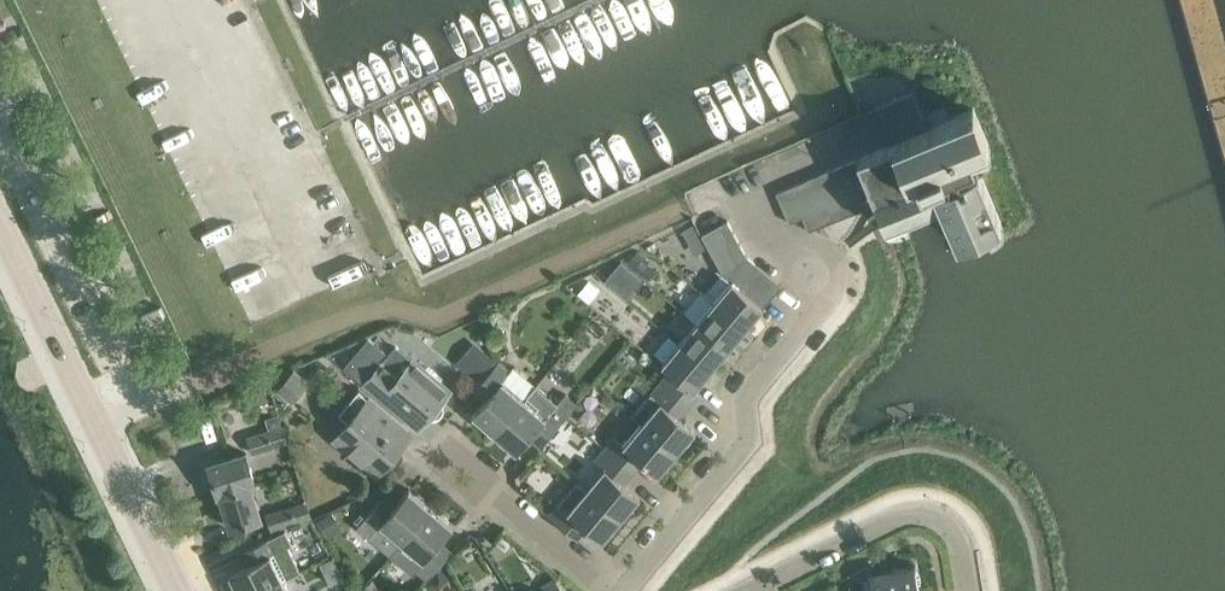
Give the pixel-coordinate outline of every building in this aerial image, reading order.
[(877,107),(885,125),(920,109),(913,92),(877,107)] [(871,188),(876,201),(877,203),(886,224),(940,201),(957,240),(1002,221),(978,165),(970,168),(968,163),(976,160),(972,150),(989,143),(974,107),(928,127),(892,142),(883,147),(896,177),(883,182),(871,188)] [(885,125),(892,142),(928,127),(920,109),(885,125)] [(870,152),(883,182),(896,177),(883,147),(870,152)] [(858,157),(871,188),(883,182),(870,152),(858,157)] [(858,193),(871,188),(858,157),(845,163),(858,193)] [(845,198),(858,193),(845,163),(833,168),(845,198)] [(820,173),(833,204),(845,198),(833,168),(820,173)] [(807,179),(814,194),(820,209),(833,204),(820,173),(807,179)] [(777,192),(783,207),(814,194),(807,179),(777,192)] [(809,230),(876,201),(871,188),(858,193),(845,198),(833,204),(820,209),(803,216),(809,230)] [(790,222),(803,216),(820,209),(814,194),(783,207),(790,222)] [(702,234),(709,246),(735,232),(728,220),(702,234)] [(695,223),(683,229),(689,241),(701,235),(695,223)] [(709,246),(715,258),(741,244),(735,232),(709,246)] [(715,258),(722,272),(723,273),(724,273),(748,256),(741,244),(715,258)] [(748,256),(724,273),(732,281),(733,281),(740,287),(749,276),(759,265),(748,256)] [(749,276),(773,297),(783,285),(759,265),(749,276)] [(715,301),(715,302),(747,328),(764,307),(740,287),(733,281),(732,281),(724,273),(723,273),(722,272),(705,292),(715,301)] [(740,287),(764,307),(773,297),(749,276),(740,287)] [(591,281),(581,293),(590,300),(600,289),(591,281)] [(715,302),(698,322),(730,349),(747,328),(715,302)] [(698,322),(680,343),(712,369),(730,349),(698,322)] [(670,334),(655,351),(666,360),(663,364),(671,371),(661,382),(685,402),(712,369),(680,343),(670,334)] [(371,335),(346,365),(363,380),(369,373),(371,375),(366,381),(380,392),(398,408),(407,397),(429,416),(432,417),(435,417),(438,417),(441,415),(443,413),(444,410),(444,407),(443,404),(441,401),(451,390),(433,374),(414,359),(398,345),(383,361),(381,359),(389,350),(371,335)] [(473,415),(495,433),(536,385),(514,366),(511,371),(499,361),(495,366),(479,385),(480,385),(481,384),(491,393),(473,415)] [(277,389),(292,402),(311,381),(295,368),(277,389)] [(633,415),(643,423),(678,452),(697,430),(675,412),(684,402),(685,402),(661,382),(633,415)] [(536,385),(495,433),(517,452),(535,431),(546,440),(545,441),(546,442),(562,423),(579,403),(567,393),(558,403),(536,385)] [(335,437),(360,458),(378,474),(403,445),(383,428),(393,417),(360,389),(340,413),(349,421),(335,437)] [(279,414),(267,418),(270,430),(283,426),(279,414)] [(615,437),(606,448),(629,468),(638,457),(660,474),(678,452),(643,423),(624,444),(615,437)] [(248,437),(253,453),(287,442),(283,426),(270,430),(248,437)] [(605,467),(587,489),(622,519),(641,497),(620,479),(629,468),(606,448),(596,459),(605,467)] [(218,494),(221,493),(251,483),(257,482),(248,452),(209,464),(218,494)] [(578,481),(550,515),(574,535),(574,534),(573,533),(582,523),(604,541),(622,519),(587,489),(578,481)] [(251,483),(221,493),(232,527),(262,518),(251,483)] [(370,536),(392,554),(432,507),(410,488),(392,510),(382,501),(382,500),(382,499),(366,518),(362,522),(373,532),(370,536)] [(268,512),(273,530),(313,518),(307,500),(268,512)] [(392,554),(392,555),(415,574),(418,570),(428,579),(433,574),(448,556),(447,555),(447,556),(436,547),(454,526),(432,507),(418,524),(403,542),(392,554)] [(239,590),(259,590),(284,578),(300,571),(288,546),(292,544),(285,530),(269,538),(248,548),(248,549),(249,549),(255,561),(230,573),(239,590)] [(916,565),(874,571),(873,564),(852,575),(854,590),(920,590),(916,565)] [(284,578),(259,590),(290,590),(284,578)] [(556,578),(543,586),(547,590),(564,590),(556,578)]
